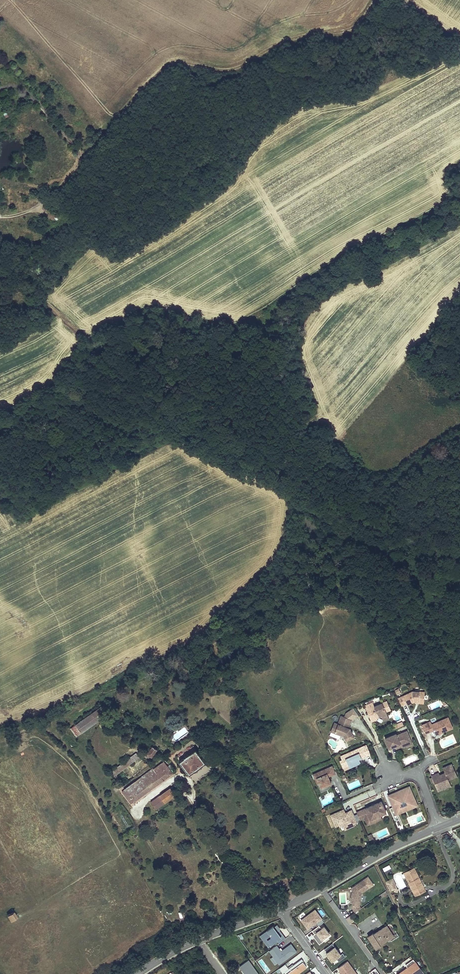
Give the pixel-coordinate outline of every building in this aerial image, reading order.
[(413,692),(397,700),(401,707),(406,705),(407,706),(414,703),(418,703),(418,704),(423,704),(424,693),(422,693),(414,692),(413,692)] [(372,703),(365,707),(368,714),(371,713),(372,716),(370,717),(372,722),(377,720),(377,718),(381,716),(382,718),(387,715),(386,712),(390,710),(386,701),(374,707),(372,703)] [(102,706),(71,728),(77,736),(108,714),(102,706)] [(341,717),(338,726),(335,734),(344,737),(345,738),(347,743),(354,739),(350,730),(348,729),(351,721),(358,716),(353,709),(346,715),(344,719),(341,717)] [(430,723),(421,726),(425,735),(433,731),(435,735),(437,735),(440,734),(441,732),(443,731),(444,732),(452,728),(447,718),(431,725),(430,723)] [(335,734),(338,726),(334,724),(331,734),(345,738),(344,737),(335,734)] [(395,735),(384,740),(389,750),(394,747),(399,745),(403,746),(411,742),(408,736),(404,737),(402,733),(396,736),(395,735)] [(366,745),(362,747),(366,756),(370,754),(366,745)] [(158,750),(152,746),(147,757),(147,759),(152,761),(153,758),(154,759),(158,750)] [(219,746),(213,750),(216,754),(222,749),(219,746)] [(359,759),(366,756),(362,747),(348,754),(348,755),(346,756),(345,755),(340,757),(342,760),(340,761),(343,769),(349,766),(350,768),(361,763),(359,759)] [(196,749),(179,762),(189,775),(206,762),(196,749)] [(137,753),(111,772),(115,776),(140,758),(137,753)] [(153,769),(124,789),(134,802),(173,774),(164,762),(154,770),(153,769)] [(439,773),(431,776),(439,792),(444,789),(443,787),(450,783),(449,780),(458,776),(452,764),(443,768),(445,773),(446,774),(441,777),(440,775),(439,773)] [(327,777),(335,774),(331,767),(312,775),(317,785),(319,784),(321,789),(327,786),(331,784),(328,779),(327,780),(326,778),(327,777)] [(317,785),(321,793),(328,790),(327,786),(321,789),(319,784),(317,785)] [(417,803),(409,787),(402,791),(402,792),(389,798),(394,808),(390,810),(399,828),(403,826),(398,815),(410,809),(409,807),(417,803)] [(171,788),(151,802),(157,809),(176,795),(171,788)] [(323,806),(332,802),(330,797),(321,800),(323,806)] [(385,814),(388,812),(382,801),(376,804),(376,805),(374,807),(373,805),(367,809),(368,811),(363,813),(366,818),(370,816),(372,820),(385,814)] [(367,809),(358,813),(361,820),(366,818),(363,813),(368,811),(367,809)] [(357,823),(352,811),(348,813),(349,815),(346,816),(345,814),(344,810),(331,817),(336,828),(339,826),(340,828),(341,827),(342,830),(345,829),(343,826),(348,824),(350,826),(354,824),(357,823)] [(370,816),(366,818),(369,825),(387,817),(385,814),(372,820),(370,816)] [(423,887),(419,878),(416,879),(415,878),(416,877),(413,869),(404,873),(415,896),(424,892),(422,887),(423,887)] [(359,906),(361,895),(360,893),(374,885),(368,877),(351,888),(352,890),(355,894),(354,895),(353,901),(352,905),(353,905),(352,908),(355,912),(361,908),(359,906)] [(394,889),(395,885),(394,884),(393,883),(394,883),(393,879),(387,882),(387,883),(390,891),(394,889)] [(324,922),(315,910),(302,920),(308,929),(316,923),(319,926),(324,922)] [(13,911),(7,914),(11,920),(17,917),(13,911)] [(268,940),(271,945),(277,940),(283,936),(280,932),(277,934),(275,932),(280,929),(277,925),(274,927),(273,926),(260,936),(265,942),(268,940)] [(380,945),(393,936),(387,925),(373,934),(373,933),(368,936),(376,948),(381,945),(380,945)] [(322,939),(330,934),(324,927),(321,929),(319,926),(312,931),(314,934),(313,935),(319,944),(323,941),(322,939)] [(332,943),(324,949),(327,952),(329,955),(328,956),(332,961),(336,958),(339,961),(345,956),(343,953),(340,954),(332,943)] [(277,946),(269,952),(273,957),(271,959),(275,965),(278,963),(279,965),(297,952),(291,944),(282,950),(281,951),(279,949),(277,946)] [(279,968),(283,973),(284,972),(286,973),(297,973),(307,967),(303,962),(304,961),(302,959),(289,968),(285,964),(279,968)] [(415,962),(413,959),(405,965),(407,967),(409,969),(407,971),(406,970),(401,973),(424,973),(423,973),(415,962)] [(240,967),(245,973),(258,973),(249,960),(240,967)] [(347,961),(338,968),(340,971),(339,972),(341,973),(357,973),(347,961)] [(424,972),(416,961),(415,962),(423,973),(424,972)]
